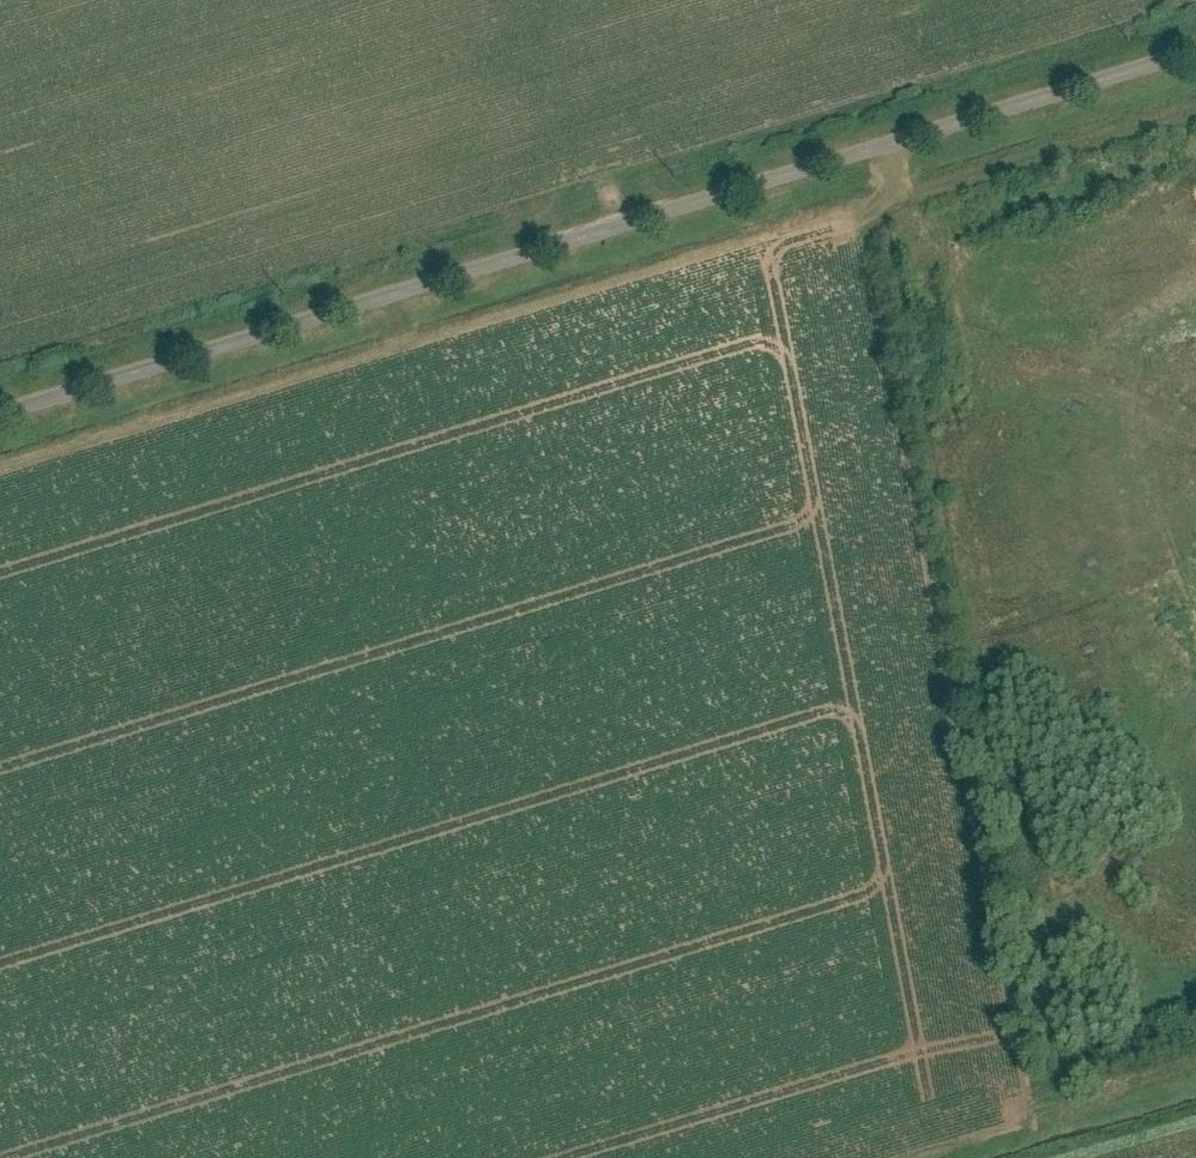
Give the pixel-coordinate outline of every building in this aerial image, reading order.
[(1099,405),(1091,405),(1091,415),(1099,415),(1099,405)] [(1176,466),(1168,468),(1171,478),(1179,475),(1176,466)] [(1132,559),(1123,562),(1126,571),(1134,569),(1132,559)] [(1177,651),(1170,656),(1175,664),(1182,659),(1177,651)]
